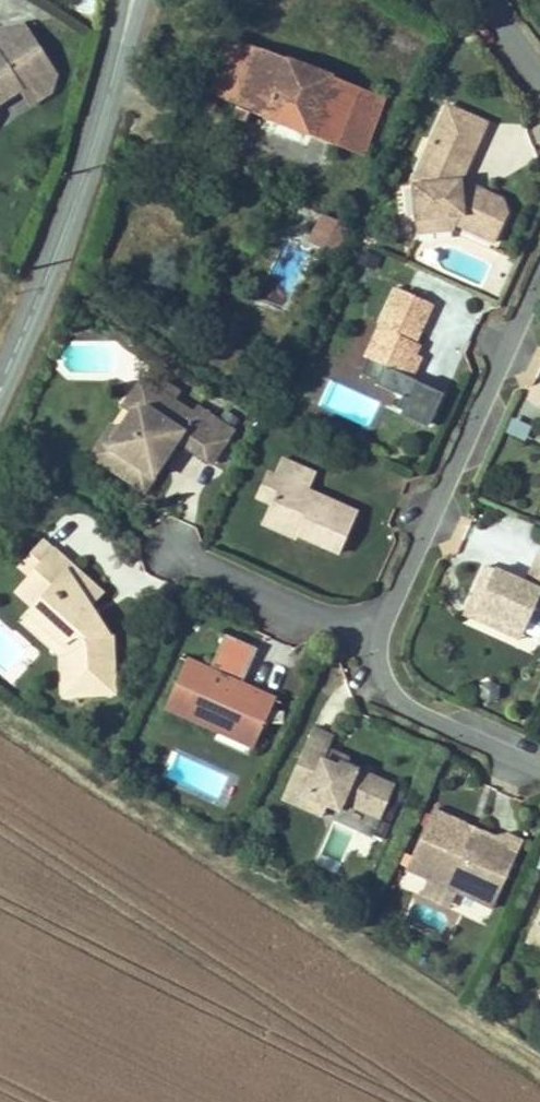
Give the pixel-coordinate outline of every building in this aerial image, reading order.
[(21,89),(23,94),(38,85),(41,72),(50,66),(25,25),(0,30),(0,104),(21,89)] [(365,151),(384,102),(358,92),(360,88),(261,49),(260,51),(228,39),(209,89),(241,101),(234,118),(246,123),(250,113),(336,147),(339,141),(365,151)] [(51,92),(56,76),(50,66),(41,72),(38,85),(23,94),(30,105),(51,92)] [(487,123),(448,106),(413,182),(416,220),(441,218),(456,225),(495,242),(508,214),(502,200),(461,181),(487,123)] [(343,234),(346,226),(329,217),(325,225),(343,234)] [(453,230),(456,225),(441,218),(416,220),(418,233),(453,230)] [(333,253),(343,234),(325,225),(316,244),(333,253)] [(256,250),(261,239),(251,235),(246,245),(256,250)] [(434,305),(396,288),(364,357),(367,358),(360,374),(377,381),(376,385),(407,399),(400,415),(428,428),(444,394),(417,382),(417,381),(412,378),(402,374),(412,353),(434,305)] [(412,378),(422,357),(412,353),(402,374),(412,378)] [(148,408),(160,389),(143,378),(91,456),(124,477),(126,473),(111,463),(108,447),(132,411),(148,408)] [(178,391),(164,382),(160,389),(148,408),(132,411),(108,447),(111,463),(126,473),(124,477),(145,491),(163,463),(158,460),(168,445),(178,441),(212,463),(234,431),(198,407),(194,414),(172,400),(178,391)] [(528,439),(532,424),(513,418),(508,434),(528,439)] [(158,460),(163,463),(178,441),(168,445),(158,460)] [(315,474),(282,459),(274,477),(282,480),(271,504),(266,516),(300,531),(298,535),(340,554),(358,513),(308,491),(315,474)] [(282,480),(274,477),(268,474),(257,498),(271,504),(282,480)] [(300,531),(266,516),(263,524),(297,539),(298,535),(300,531)] [(21,568),(31,577),(54,552),(44,543),(21,568)] [(54,552),(31,577),(49,593),(35,608),(30,614),(63,643),(65,695),(114,693),(112,634),(106,634),(90,609),(91,608),(75,582),(81,575),(54,552)] [(526,583),(487,566),(469,607),(487,615),(484,623),(505,632),(509,625),(536,637),(539,635),(539,553),(526,583)] [(103,595),(81,575),(75,582),(91,608),(103,595)] [(35,608),(49,593),(31,577),(18,592),(35,608)] [(487,615),(469,607),(465,614),(484,623),(487,615)] [(536,637),(509,625),(505,632),(532,644),(536,637)] [(226,635),(209,671),(188,661),(170,702),(255,741),(261,729),(266,731),(271,720),(266,718),(274,699),(252,689),(249,695),(239,690),(242,685),(258,649),(226,635)] [(249,695),(252,689),(242,685),(239,690),(249,695)] [(255,741),(170,702),(167,708),(253,747),(255,741)] [(334,737),(313,728),(282,799),(322,817),(327,806),(339,812),(343,803),(381,819),(395,786),(347,765),(343,763),(341,768),(324,760),(328,750),(334,737)] [(347,765),(349,759),(328,750),(324,760),(341,768),(343,763),(347,765)] [(393,821),(407,790),(397,786),(383,817),(393,821)] [(506,879),(522,843),(505,835),(503,841),(479,830),(474,840),(466,836),(470,827),(433,810),(406,869),(482,903),(495,874),(506,879)] [(384,840),(391,824),(381,819),(373,835),(384,840)] [(474,840),(479,830),(470,827),(466,836),(474,840)] [(493,908),(506,879),(495,874),(482,903),(493,908)] [(530,931),(539,935),(539,910),(530,931)] [(530,931),(525,943),(539,949),(539,935),(530,931)]
